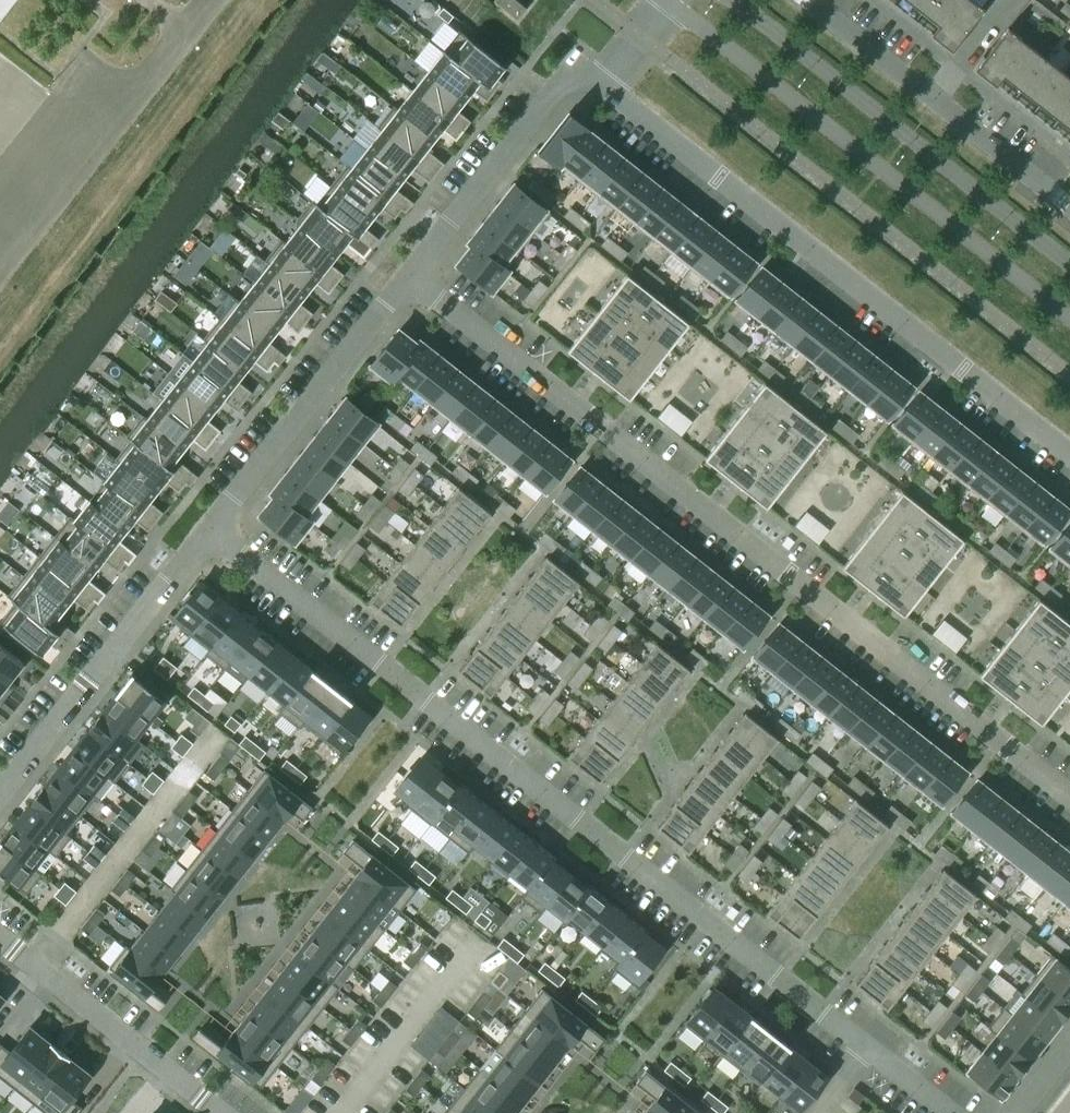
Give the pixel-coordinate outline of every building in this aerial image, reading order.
[(13,0),(0,0),(0,16),(13,0)] [(495,1),(502,6),(517,18),(524,9),(524,8),(513,0),(496,0),(495,1)] [(929,0),(899,0),(895,6),(913,20),(929,0)] [(959,0),(929,0),(913,20),(932,35),(959,0)] [(984,9),(972,0),(959,0),(932,35),(951,50),(984,9)] [(1045,20),(1051,12),(1036,0),(1030,8),(1045,20)] [(1065,2),(1059,10),(1069,18),(1069,6),(1065,2)] [(443,7),(437,14),(448,23),(453,16),(443,7)] [(1059,31),(1065,23),(1051,12),(1045,20),(1059,31)] [(994,84),(1027,43),(1007,28),(975,69),(994,84)] [(458,32),(443,51),(494,92),(502,82),(497,78),(504,68),(505,69),(506,67),(499,62),(499,61),(498,60),(498,61),(474,43),(475,42),(474,41),(473,42),(458,30),(458,31),(458,32)] [(1013,99),(1045,58),(1027,43),(994,84),(1013,99)] [(443,51),(428,71),(465,100),(473,91),(487,101),(494,92),(443,51)] [(1031,113),(1064,72),(1045,58),(1013,99),(1031,113)] [(428,71),(412,90),(463,131),(471,121),(457,110),(465,100),(428,71)] [(1069,102),(1069,77),(1064,72),(1031,113),(1050,128),(1069,102)] [(398,109),(397,110),(434,139),(442,130),(456,140),(463,131),(412,90),(398,109)] [(1069,140),(1069,102),(1050,128),(1068,142),(1069,140)] [(393,106),(377,127),(381,130),(382,129),(437,173),(444,163),(427,149),(434,139),(397,110),(398,109),(393,106)] [(568,115),(540,150),(560,166),(588,130),(568,115)] [(367,119),(352,138),(354,139),(403,178),(411,168),(429,183),(437,173),(382,129),(381,130),(377,127),(367,119)] [(588,130),(560,166),(578,180),(606,145),(588,130)] [(354,139),(339,158),(347,164),(351,168),(402,209),(401,209),(406,212),(413,202),(396,188),(403,178),(354,139)] [(606,145),(578,180),(597,195),(625,159),(606,145)] [(625,159),(597,195),(615,210),(643,174),(625,159)] [(347,164),(331,185),(373,218),(381,208),(394,218),(401,209),(402,209),(351,168),(347,164)] [(643,174),(615,210),(634,224),(662,188),(643,174)] [(533,178),(527,187),(537,195),(544,186),(533,178)] [(316,203),(316,204),(371,248),(379,238),(365,228),(373,218),(331,185),(316,203)] [(513,185),(498,204),(534,232),(549,213),(513,185)] [(544,186),(537,195),(547,203),(554,194),(544,186)] [(662,188),(634,224),(652,239),(680,203),(662,188)] [(312,200),(296,222),(300,225),(300,224),(338,253),(346,243),(363,257),(371,248),(316,204),(316,203),(312,200)] [(680,203),(652,239),(671,253),(699,218),(680,203)] [(498,204),(483,223),(519,251),(534,232),(498,204)] [(581,215),(570,207),(564,216),(574,224),(581,215)] [(591,223),(581,215),(574,224),(584,232),(591,223)] [(699,218),(671,253),(689,268),(717,232),(699,218)] [(483,223),(469,241),(508,272),(509,271),(505,268),(519,251),(483,223)] [(286,243),(285,243),(336,284),(344,274),(330,263),(338,253),(300,224),(300,225),(286,243)] [(717,232),(689,268),(708,282),(736,247),(717,232)] [(607,236),(601,245),(611,253),(618,244),(607,236)] [(282,239),(265,261),(269,264),(270,263),(307,293),(315,283),(329,293),(336,284),(285,243),(286,243),(282,239)] [(471,245),(457,263),(464,269),(463,269),(482,284),(482,283),(493,291),(508,272),(469,241),(468,242),(471,245)] [(577,250),(568,243),(560,253),(569,260),(577,250)] [(618,244),(611,253),(621,261),(628,252),(618,244)] [(736,247),(708,282),(727,298),(755,262),(736,247)] [(569,260),(560,253),(552,263),(561,270),(569,260)] [(269,264),(254,282),(305,323),(313,313),(299,303),(307,293),(270,263),(269,264)] [(644,266),(638,274),(648,282),(655,274),(644,266)] [(762,268),(737,300),(756,315),(782,283),(762,268)] [(627,274),(567,351),(589,368),(592,370),(594,372),(603,378),(602,379),(605,380),(607,383),(630,400),(690,324),(627,274)] [(655,274),(648,282),(658,290),(665,282),(655,274)] [(531,290),(540,297),(548,287),(539,280),(531,290)] [(239,301),(239,302),(276,332),(284,322),(298,332),(305,323),(254,282),(239,301)] [(782,283),(756,315),(775,330),(800,298),(782,283)] [(531,290),(523,300),(532,307),(540,297),(531,290)] [(681,295),(675,304),(685,311),(692,303),(681,295)] [(235,298),(219,318),(275,362),(274,362),(278,366),(286,356),(269,342),(276,332),(239,302),(239,301),(235,298)] [(800,298),(775,330),(793,345),(819,312),(800,298)] [(692,303),(685,311),(695,319),(702,311),(692,303)] [(819,312),(793,345),(812,359),(837,327),(819,312)] [(219,318),(203,339),(207,342),(208,341),(246,371),(253,361),(267,371),(274,362),(275,362),(219,318)] [(837,327),(812,359),(830,374),(856,341),(837,327)] [(380,354),(371,365),(391,381),(396,374),(419,345),(418,344),(399,329),(394,336),(393,336),(380,353),(380,354)] [(727,331),(720,340),(731,348),(738,339),(727,331)] [(738,339),(731,348),(741,356),(748,347),(738,339)] [(207,342),(193,361),(244,401),(251,391),(238,381),(246,371),(208,341),(207,342)] [(419,345),(396,374),(414,388),(440,356),(421,341),(418,344),(419,345)] [(856,341),(830,374),(849,388),(874,356),(856,341)] [(440,356),(414,388),(433,403),(458,371),(440,356)] [(874,356),(849,388),(867,403),(893,371),(874,356)] [(764,360),(757,369),(768,377),(774,368),(764,360)] [(193,361),(177,380),(215,410),(223,400),(236,411),(244,401),(193,361)] [(774,368),(768,377),(777,385),(784,376),(774,368)] [(458,371),(433,403),(451,417),(477,385),(458,371)] [(893,371),(867,403),(887,418),(912,386),(893,371)] [(177,380),(162,400),(213,440),(221,430),(207,420),(215,410),(177,380)] [(764,383),(704,459),(726,476),(729,479),(731,481),(732,480),(740,486),(739,487),(742,489),(745,491),(767,508),(827,432),(764,383)] [(477,385),(451,417),(470,432),(495,400),(477,385)] [(801,389),(794,398),(805,406),(812,397),(801,389)] [(366,391),(359,400),(369,408),(376,399),(366,391)] [(919,392),(891,427),(911,443),(939,407),(919,392)] [(345,397),(330,418),(362,443),(378,423),(377,422),(377,423),(346,398),(345,397)] [(812,397),(805,406),(815,414),(821,405),(812,397)] [(147,418),(146,419),(184,449),(192,439),(205,450),(213,440),(162,400),(147,418)] [(495,400),(470,432),(488,447),(514,414),(495,400)] [(669,402),(657,418),(681,437),(693,421),(669,402)] [(384,406),(377,414),(388,422),(394,414),(384,406)] [(939,407),(911,443),(929,457),(957,421),(939,407)] [(394,414),(388,422),(398,430),(404,421),(394,414)] [(514,414),(488,447),(507,461),(532,429),(514,414)] [(143,415),(126,436),(130,440),(131,439),(186,482),(186,483),(190,486),(198,476),(176,459),(184,449),(146,419),(147,418),(143,415)] [(330,418),(315,436),(348,462),(362,443),(330,418)] [(838,419),(832,427),(842,435),(849,427),(838,419)] [(957,421),(929,457),(948,472),(976,436),(957,421)] [(849,427),(842,435),(852,443),(859,435),(849,427)] [(532,429),(507,461),(525,476),(551,443),(532,429)] [(315,436),(301,455),(333,480),(348,462),(315,436)] [(976,436),(948,472),(966,486),(994,451),(976,436)] [(130,440),(115,459),(119,462),(120,462),(157,491),(165,481),(179,492),(186,483),(186,482),(131,439),(130,440)] [(417,440),(410,449),(420,457),(427,448),(417,440)] [(551,443),(525,476),(545,491),(570,459),(551,443)] [(427,448),(420,457),(430,465),(437,456),(427,448)] [(994,451),(966,486),(985,501),(1013,465),(994,451)] [(301,455),(286,473),(318,499),(333,480),(301,455)] [(884,455),(878,464),(888,472),(895,463),(884,455)] [(401,457),(393,467),(402,474),(410,464),(401,457)] [(119,462),(104,481),(156,521),(163,512),(149,501),(157,491),(120,462),(119,462)] [(895,463),(888,472),(898,480),(905,471),(895,463)] [(458,464),(451,473),(462,480),(468,472),(458,464)] [(1013,465),(985,501),(1003,516),(1031,480),(1013,465)] [(393,467),(385,478),(394,484),(402,474),(393,467)] [(581,467),(555,499),(575,515),(600,482),(581,467)] [(415,468),(407,478),(415,485),(423,475),(415,468)] [(468,472),(462,480),(472,489),(478,480),(468,472)] [(286,473),(270,493),(274,495),(275,494),(304,517),(305,516),(318,499),(286,473)] [(407,478),(399,489),(407,495),(415,485),(407,478)] [(1031,480),(1003,516),(1022,530),(1050,494),(1031,480)] [(104,481),(89,501),(126,530),(134,520),(148,531),(156,521),(104,481)] [(600,482),(575,515),(593,529),(619,497),(600,482)] [(921,484),(915,493),(925,501),(932,492),(921,484)] [(458,487),(443,507),(475,533),(490,513),(458,487)] [(902,491),(842,567),(864,584),(866,587),(868,589),(869,588),(877,595),(879,597),(882,599),(904,616),(964,540),(902,491)] [(932,492),(925,501),(935,509),(942,500),(932,492)] [(495,493),(488,502),(499,510),(505,501),(495,493)] [(274,495),(260,513),(267,519),(266,519),(285,534),(285,533),(295,542),(311,521),(305,516),(304,517),(275,494),(274,495)] [(372,494),(364,504),(372,511),(380,501),(372,494)] [(1050,494),(1022,530),(1041,545),(1069,510),(1050,494)] [(619,497),(593,529),(612,544),(637,512),(619,497)] [(74,519),(74,520),(125,561),(124,561),(129,564),(136,554),(119,540),(126,530),(89,501),(74,519)] [(505,501),(499,510),(509,518),(515,509),(505,501)] [(364,504),(356,515),(364,521),(372,511),(364,504)] [(385,505),(378,515),(386,522),(394,512),(385,505)] [(443,507),(428,526),(461,551),(475,533),(443,507)] [(806,511),(794,526),(818,545),(830,529),(806,511)] [(637,512),(612,544),(630,558),(656,526),(637,512)] [(958,513),(952,522),(962,530),(969,521),(958,513)] [(378,515),(370,526),(378,532),(386,522),(378,515)] [(70,516),(54,536),(96,569),(103,559),(117,570),(124,561),(125,561),(74,520),(74,519),(70,516)] [(969,521),(962,530),(972,538),(979,529),(969,521)] [(1048,551),(1068,566),(1069,563),(1069,523),(1048,551)] [(428,526),(414,544),(446,569),(461,551),(428,526)] [(656,526),(630,558),(649,573),(674,541),(656,526)] [(343,531),(335,541),(343,548),(351,538),(343,531)] [(545,532),(538,541),(548,549),(555,540),(545,532)] [(54,536),(39,556),(94,600),(98,603),(106,593),(88,579),(96,569),(54,536)] [(555,540),(548,549),(558,557),(565,548),(555,540)] [(335,541),(327,552),(335,558),(343,548),(335,541)] [(674,541),(649,573),(667,588),(693,555),(674,541)] [(356,542),(348,553),(357,559),(365,549),(356,542)] [(995,542),(989,551),(999,559),(1006,550),(995,542)] [(414,544),(399,563),(431,588),(446,569),(414,544)] [(1006,550),(999,559),(1009,567),(1016,558),(1006,550)] [(348,553),(340,563),(349,570),(357,559),(348,553)] [(693,555),(667,588),(686,602),(711,570),(693,555)] [(39,556),(23,576),(65,608),(73,599),(86,609),(94,600),(39,556)] [(547,557),(532,577),(564,602),(579,583),(547,557)] [(582,561),(575,570),(585,578),(592,569),(582,561)] [(399,563),(384,581),(416,606),(431,588),(399,563)] [(592,569),(585,578),(595,586),(602,577),(592,569)] [(711,570),(686,602),(704,617),(730,585),(711,570)] [(8,594),(7,595),(15,602),(16,602),(63,639),(67,642),(75,632),(57,618),(65,608),(23,576),(8,595),(8,594)] [(532,577),(517,595),(549,621),(564,602),(532,577)] [(1041,579),(1035,587),(1045,595),(1052,587),(1041,579)] [(384,581),(369,601),(387,615),(388,615),(401,625),(415,607),(416,607),(417,607),(416,606),(384,581)] [(184,604),(171,620),(191,636),(220,598),(201,582),(191,594),(189,593),(182,603),(184,604)] [(730,585),(704,617),(723,631),(748,599),(730,585)] [(1052,587),(1045,595),(1055,603),(1062,595),(1052,587)] [(517,595),(502,614),(535,639),(549,621),(517,595)] [(614,596),(607,605),(617,613),(624,604),(614,596)] [(220,598),(191,636),(208,650),(209,650),(239,612),(220,598)] [(748,599),(723,631),(742,647),(743,646),(767,616),(768,615),(748,599)] [(979,675),(1001,693),(1004,695),(1006,697),(1015,703),(1014,704),(1017,705),(1019,707),(1042,725),(1069,689),(1069,624),(1039,599),(979,675)] [(0,621),(0,622),(42,655),(43,654),(50,644),(56,648),(63,639),(16,602),(15,602),(1,621),(0,620),(0,621)] [(624,604),(617,613),(628,621),(634,612),(624,604)] [(208,650),(205,654),(225,669),(232,661),(231,661),(257,627),(239,612),(209,650),(208,650)] [(502,614),(488,632),(520,658),(535,639),(502,614)] [(599,614),(591,624),(600,631),(608,620),(599,614)] [(943,619),(931,634),(955,653),(967,638),(943,619)] [(656,620),(649,628),(659,636),(666,628),(656,620)] [(591,624),(583,634),(592,641),(600,631),(591,624)] [(779,624),(754,656),(773,671),(799,639),(779,624)] [(613,625),(605,635),(614,642),(622,631),(613,625)] [(232,661),(225,669),(243,684),(250,676),(249,675),(276,642),(257,627),(231,661),(232,661)] [(666,628),(659,636),(669,644),(676,636),(666,628)] [(488,632),(473,651),(505,676),(520,658),(488,632)] [(605,635),(597,645),(606,652),(614,642),(605,635)] [(799,639),(773,671),(792,686),(817,654),(799,639)] [(276,642),(249,675),(250,676),(268,690),(294,656),(276,642)] [(8,682),(23,663),(0,644),(0,675),(8,682)] [(657,644),(641,663),(674,689),(689,669),(657,644)] [(693,649),(686,657),(696,665),(703,657),(693,649)] [(473,653),(459,671),(472,681),(471,682),(490,696),(505,676),(473,651),(472,652),(473,653)] [(570,651),(562,661),(571,668),(579,658),(570,651)] [(817,654),(792,686),(810,700),(836,668),(817,654)] [(163,656),(154,668),(160,674),(170,662),(163,656)] [(294,656),(268,690),(285,704),(286,704),(313,671),(294,656)] [(703,657),(696,665),(706,673),(713,665),(703,657)] [(562,661),(554,671),(563,678),(571,668),(562,661)] [(170,662),(160,674),(167,679),(177,667),(170,662)] [(584,662),(576,672),(585,679),(593,668),(584,662)] [(641,663),(627,682),(659,707),(674,689),(641,663)] [(836,668),(810,700),(829,715),(854,683),(836,668)] [(285,704),(279,712),(299,728),(302,724),(302,723),(331,685),(313,671),(286,704),(285,704)] [(576,672),(568,682),(577,689),(585,679),(576,672)] [(132,674),(116,693),(150,720),(165,700),(132,674)] [(8,682),(0,675),(0,692),(8,682)] [(627,682),(612,700),(645,726),(659,707),(627,682)] [(854,683),(829,715),(847,730),(873,697),(854,683)] [(331,685),(302,723),(302,724),(320,738),(350,700),(331,685)] [(194,686),(187,695),(197,703),(204,695),(194,686)] [(541,688),(533,698),(542,705),(550,695),(541,688)] [(743,689),(736,697),(746,705),(753,697),(743,689)] [(116,693),(102,712),(135,738),(150,720),(116,693)] [(204,695),(197,703),(208,711),(214,703),(204,695)] [(7,697),(0,706),(11,714),(17,705),(7,697)] [(753,697),(746,705),(757,713),(763,705),(753,697)] [(873,697),(847,730),(866,744),(891,712),(873,697)] [(533,698),(525,708),(534,715),(542,705),(533,698)] [(555,699),(547,709),(556,716),(564,705),(555,699)] [(350,700),(320,738),(339,753),(359,728),(361,730),(369,720),(367,718),(369,715),(350,700)] [(612,700),(598,719),(630,744),(645,726),(612,700)] [(0,706),(0,719),(4,722),(11,714),(0,706)] [(547,709),(539,719),(548,726),(556,716),(547,709)] [(102,712),(87,730),(129,763),(144,744),(136,738),(102,712)] [(891,712),(866,744),(884,759),(910,727),(891,712)] [(745,714),(730,733),(762,758),(778,739),(745,714)] [(231,716),(224,724),(234,732),(241,724),(231,716)] [(780,718),(773,726),(783,734),(790,726),(780,718)] [(598,719),(583,737),(615,763),(630,744),(598,719)] [(790,726),(783,734),(794,742),(800,734),(790,726)] [(910,727),(884,759),(903,773),(928,741),(910,727)] [(87,730),(73,749),(106,775),(106,776),(114,783),(129,763),(87,730)] [(730,733),(715,751),(748,777),(762,758),(730,733)] [(181,734),(176,740),(188,750),(193,743),(181,734)] [(245,735),(238,744),(249,752),(255,744),(245,735)] [(583,737),(567,757),(586,772),(586,771),(599,782),(614,763),(614,764),(615,763),(583,737)] [(176,740),(171,747),(182,757),(188,750),(176,740)] [(928,741),(903,773),(921,788),(947,756),(928,741)] [(255,744),(249,752),(259,760),(266,752),(255,744)] [(73,749),(58,767),(92,794),(106,776),(106,775),(73,749)] [(715,751),(701,770),(733,795),(748,777),(715,751)] [(221,753),(213,763),(222,770),(230,760),(221,753)] [(813,753),(806,761),(816,769),(823,761),(813,753)] [(405,778),(395,790),(414,805),(441,772),(422,756),(412,769),(410,767),(403,776),(405,778)] [(947,756),(921,788),(941,804),(942,802),(965,772),(965,773),(966,771),(947,756)] [(286,759),(280,768),(290,776),(297,767),(286,759)] [(823,761),(816,769),(826,777),(833,769),(823,761)] [(213,763),(205,773),(214,780),(222,770),(213,763)] [(58,767),(43,786),(81,816),(96,796),(92,793),(92,794),(58,767)] [(297,767),(290,776),(300,784),(307,776),(297,767)] [(265,770),(248,791),(284,819),(291,811),(302,820),(312,808),(265,770)] [(701,770),(686,788),(719,814),(733,795),(701,770)] [(798,770),(790,780),(799,787),(807,777),(798,770)] [(152,771),(147,777),(159,787),(164,780),(152,771)] [(414,805),(410,809),(430,824),(461,784),(460,784),(459,786),(441,772),(414,805)] [(854,776),(847,785),(857,793),(864,784),(854,776)] [(147,777),(141,784),(153,794),(159,787),(147,777)] [(790,780),(782,790),(791,797),(799,787),(790,780)] [(978,780),(952,813),(972,828),(997,796),(978,780)] [(812,781),(804,791),(813,798),(821,788),(812,781)] [(461,784),(430,824),(431,825),(432,824),(449,838),(480,799),(461,784)] [(864,784),(857,793),(868,801),(874,792),(864,784)] [(43,786),(29,804),(67,834),(67,833),(81,816),(43,786)] [(686,788),(672,807),(704,832),(719,814),(686,788)] [(189,791),(181,801),(189,807),(197,797),(189,791)] [(248,791),(233,810),(269,839),(284,819),(248,791)] [(804,791),(796,801),(805,808),(813,798),(804,791)] [(997,796),(972,828),(990,843),(1016,810),(997,796)] [(480,799),(449,838),(468,853),(475,845),(474,844),(475,843),(498,813),(480,799)] [(855,800),(840,820),(872,845),(888,826),(855,800)] [(181,801),(173,811),(181,818),(189,807),(181,801)] [(29,804),(14,823),(48,849),(47,850),(56,857),(71,837),(67,833),(67,834),(29,804)] [(891,805),(884,814),(894,822),(901,813),(891,805)] [(672,809),(657,827),(670,837),(670,838),(688,853),(704,832),(672,807),(671,808),(672,809)] [(769,807),(761,817),(769,824),(777,814),(769,807)] [(123,808),(118,814),(129,824),(135,817),(123,808)] [(233,810),(217,830),(254,858),(269,839),(233,810)] [(1016,810),(990,843),(1009,857),(1034,825),(1016,810)] [(498,813),(475,843),(493,858),(517,828),(498,813)] [(901,813),(894,822),(905,830),(911,821),(901,813)] [(118,814),(112,821),(124,831),(129,824),(118,814)] [(761,817),(753,827),(761,834),(769,824),(761,817)] [(783,818),(775,828),(783,835),(791,825),(783,818)] [(840,820),(826,838),(858,864),(872,845),(840,820)] [(0,841),(0,842),(33,868),(34,867),(47,850),(48,849),(14,823),(0,841)] [(1034,825),(1009,857),(1027,872),(1053,839),(1034,825)] [(517,828),(493,859),(511,873),(535,843),(517,828)] [(775,828),(767,838),(775,845),(783,835),(775,828)] [(158,830),(150,840),(159,847),(167,836),(158,830)] [(217,830),(202,849),(238,878),(254,858),(217,830)] [(378,831),(371,839),(382,847),(388,839),(378,831)] [(826,838),(811,857),(843,882),(858,864),(826,838)] [(388,839),(382,847),(392,855),(399,847),(388,839)] [(1027,872),(1046,886),(1069,856),(1069,853),(1053,839),(1027,872)] [(150,840),(142,850),(150,857),(159,847),(150,840)] [(352,840),(343,852),(362,868),(356,876),(392,904),(391,905),(399,911),(416,890),(352,840)] [(4,880),(6,878),(10,881),(26,894),(42,873),(34,867),(33,868),(0,842),(0,876),(4,880)] [(535,843),(511,873),(529,887),(530,888),(554,857),(535,843)] [(740,844),(732,854),(740,861),(748,851),(740,844)] [(94,845),(88,851),(100,861),(106,854),(94,845)] [(942,845),(935,854),(945,862),(952,853),(942,845)] [(202,849),(186,869),(223,897),(238,878),(202,849)] [(88,851),(83,858),(95,867),(100,861),(88,851)] [(952,853),(945,862),(955,870),(962,861),(952,853)] [(732,854),(724,864),(732,871),(740,861),(732,854)] [(754,855),(746,865),(754,872),(762,862),(754,855)] [(1046,886),(1064,901),(1069,894),(1069,856),(1046,886)] [(529,887),(521,897),(541,913),(547,905),(546,904),(570,874),(553,860),(554,858),(554,857),(530,888),(529,887)] [(811,857),(796,875),(829,901),(843,882),(811,857)] [(415,860),(408,868),(419,876),(425,868),(415,860)] [(746,865),(738,875),(746,882),(754,872),(746,865)] [(425,868),(419,876),(429,884),(436,876),(425,868)] [(127,869),(119,879),(128,886),(136,875),(127,869)] [(186,869),(170,889),(174,892),(175,891),(207,917),(223,897),(186,869)] [(944,870),(929,890),(961,915),(976,896),(944,870)] [(570,874),(546,904),(547,905),(566,920),(566,919),(566,918),(566,917),(591,886),(590,886),(588,888),(570,874)] [(979,874),(972,883),(982,891),(989,882),(979,874)] [(796,875),(782,894),(814,919),(829,901),(796,875)] [(356,876),(341,895),(376,923),(377,922),(391,905),(392,904),(356,876)] [(119,879),(111,889),(120,896),(128,886),(119,879)] [(64,882),(59,888),(71,898),(76,891),(64,882)] [(989,882),(982,891),(992,899),(999,890),(989,882)] [(566,917),(566,918),(566,919),(568,917),(586,931),(609,901),(591,886),(566,917)] [(59,888),(54,895),(66,905),(71,898),(59,888)] [(452,889),(445,897),(456,905),(462,897),(452,889)] [(929,890),(914,908),(946,933),(961,915),(929,890)] [(174,892),(160,911),(192,936),(207,917),(175,891),(174,892)] [(782,894),(766,914),(784,928),(785,928),(798,938),(812,920),(813,921),(814,919),(782,894)] [(341,895),(325,915),(369,949),(385,929),(377,922),(376,923),(341,895)] [(462,897),(456,905),(466,914),(473,905),(462,897)] [(586,931),(585,931),(603,945),(604,946),(628,916),(609,901),(586,931)] [(96,908),(88,918),(97,925),(105,914),(96,908)] [(914,908),(899,927),(932,952),(946,933),(914,908)] [(1011,909),(1004,918),(1015,926),(1021,917),(1011,909)] [(160,911),(144,930),(177,956),(192,936),(160,911)] [(481,911),(474,920),(484,928),(491,920),(481,911)] [(325,915),(310,934),(345,962),(345,963),(353,970),(369,949),(325,915)] [(603,945),(599,949),(618,964),(619,965),(646,930),(628,916),(604,946),(603,945)] [(1021,917),(1015,926),(1025,934),(1032,925),(1021,917)] [(88,918),(80,928),(89,935),(97,925),(88,918)] [(899,927),(885,945),(917,970),(932,952),(899,927)] [(996,927),(988,937),(997,944),(1005,933),(996,927)] [(129,949),(129,950),(161,975),(177,956),(144,930),(129,949)] [(618,964),(614,969),(634,985),(647,969),(649,970),(656,961),(654,960),(664,948),(645,933),(647,931),(646,930),(619,965),(618,964)] [(1053,933),(1046,941),(1056,949),(1063,941),(1053,933)] [(310,934),(294,954),(330,982),(331,981),(345,963),(345,962),(310,934)] [(988,937),(980,947),(989,954),(997,944),(988,937)] [(1010,937),(1002,948),(1009,953),(1017,943),(1010,937)] [(504,938),(497,946),(507,954),(514,946),(504,938)] [(420,941),(411,951),(420,958),(428,947),(420,941)] [(1056,949),(1066,957),(1069,953),(1069,946),(1063,941),(1056,949)] [(885,945),(870,964),(903,989),(917,970),(885,945)] [(125,946),(109,967),(157,1005),(167,993),(155,984),(161,975),(129,950),(129,949),(125,946)] [(514,946),(507,954),(517,962),(524,954),(514,946)] [(1002,948),(994,958),(1001,963),(1009,953),(1002,948)] [(411,951),(403,961),(412,968),(420,958),(411,951)] [(294,954),(279,973),(323,1008),(339,987),(331,981),(330,982),(294,954)] [(1040,977),(1069,1001),(1069,969),(1055,958),(1040,977)] [(545,962),(538,970),(548,978),(555,970),(545,962)] [(870,965),(856,984),(869,994),(868,995),(887,1009),(903,989),(870,964),(869,965),(870,965)] [(967,964),(959,974),(968,981),(976,970),(967,964)] [(555,970),(548,978),(558,987),(565,978),(555,970)] [(279,973),(264,993),(308,1027),(323,1008),(279,973)] [(959,974),(951,984),(960,991),(968,981),(959,974)] [(981,975),(973,985),(980,990),(988,980),(981,975)] [(1025,996),(1060,1023),(1069,1010),(1069,1001),(1040,977),(1025,996)] [(389,980),(381,990),(389,997),(397,987),(389,980)] [(973,985),(965,995),(972,1000),(980,990),(973,985)] [(704,1000),(684,1025),(704,1040),(733,1003),(714,987),(711,990),(709,989),(702,998),(704,1000)] [(381,990),(373,1000),(381,1007),(389,997),(381,990)] [(543,990),(526,1010),(570,1044),(576,1036),(595,1051),(605,1039),(543,990)] [(483,991),(475,1001),(483,1008),(491,997),(483,991)] [(582,991),(575,1000),(585,1008),(592,999),(582,991)] [(264,993),(248,1012),(292,1047),(308,1027),(264,993)] [(1025,996),(1011,1014),(1045,1041),(1060,1023),(1025,996)] [(592,999),(585,1008),(595,1016),(602,1007),(592,999)] [(475,1001),(467,1011),(475,1018),(483,1008),(475,1001)] [(938,1001),(930,1011),(939,1018),(947,1007),(938,1001)] [(733,1003),(704,1040),(722,1055),(752,1017),(733,1003)] [(440,1007),(410,1045),(427,1058),(428,1059),(436,1050),(444,1040),(452,1029),(458,1021),(457,1020),(440,1007)] [(526,1010),(511,1029),(554,1064),(570,1044),(526,1010)] [(930,1011),(922,1021),(931,1028),(939,1018),(930,1011)] [(248,1012),(233,1032),(277,1066),(292,1047),(248,1012)] [(952,1012),(944,1022),(951,1027),(959,1017),(952,1012)] [(1011,1014),(996,1033),(1031,1060),(1045,1041),(1011,1014)] [(752,1017),(722,1055),(741,1069),(770,1032),(752,1017)] [(358,1019),(350,1029),(358,1036),(366,1026),(358,1019)] [(944,1022),(936,1032),(943,1037),(951,1027),(944,1022)] [(207,1024),(197,1037),(233,1066),(230,1070),(249,1085),(252,1081),(261,1087),(277,1066),(233,1032),(226,1040),(207,1024)] [(14,1088),(50,1042),(49,1041),(51,1037),(41,1030),(39,1033),(30,1026),(10,1052),(0,1044),(0,1077),(14,1088)] [(350,1029),(342,1039),(350,1046),(358,1036),(350,1029)] [(452,1029),(444,1040),(452,1047),(461,1036),(452,1029)] [(511,1029),(494,1049),(502,1056),(503,1055),(539,1083),(554,1064),(511,1029)] [(770,1032),(741,1069),(760,1085),(763,1081),(762,1080),(789,1046),(770,1032)] [(996,1033),(982,1051),(1016,1078),(1031,1060),(996,1033)] [(444,1040),(436,1050),(444,1057),(452,1047),(444,1040)] [(50,1042),(14,1088),(34,1104),(70,1058),(50,1042)] [(789,1046),(762,1080),(763,1081),(780,1094),(781,1095),(807,1061),(789,1046)] [(982,1051),(966,1071),(1001,1098),(1016,1078),(982,1051)] [(488,1074),(523,1103),(539,1083),(503,1055),(502,1056),(488,1074)] [(34,1104),(46,1112),(79,1112),(82,1109),(70,1099),(90,1074),(81,1067),(84,1063),(74,1056),(72,1059),(70,1058),(34,1104)] [(327,1058),(319,1068),(328,1075),(336,1065),(327,1058)] [(670,1061),(664,1070),(674,1078),(681,1069),(670,1061)] [(777,1098),(796,1112),(798,1112),(827,1076),(807,1061),(781,1095),(780,1094),(777,1098)] [(464,1087),(496,1112),(515,1112),(523,1103),(488,1074),(480,1067),(464,1087)] [(319,1068),(311,1079),(319,1085),(328,1075),(319,1068)] [(421,1069),(413,1079),(422,1086),(430,1076),(421,1069)] [(681,1069),(674,1078),(684,1086),(691,1077),(681,1069)] [(636,1083),(655,1098),(649,1106),(657,1112),(699,1112),(646,1071),(636,1083)] [(413,1079),(405,1089),(414,1096),(422,1086),(413,1079)] [(449,1107),(456,1112),(496,1112),(464,1087),(449,1107)] [(854,1088),(847,1096),(857,1104),(864,1096),(854,1088)] [(707,1090),(701,1099),(711,1107),(718,1098),(707,1090)] [(711,1107),(719,1112),(723,1112),(728,1107),(718,1098),(711,1107)]
